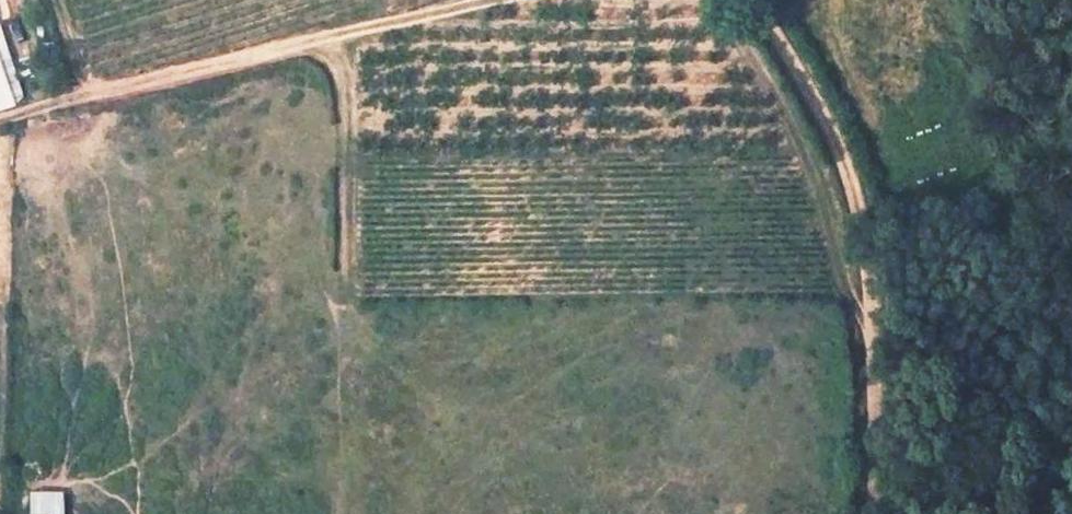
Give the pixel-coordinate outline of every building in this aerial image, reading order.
[(13,101),(4,75),(0,76),(0,106),(13,101)] [(41,499),(43,513),(62,513),(60,497),(41,499)]
